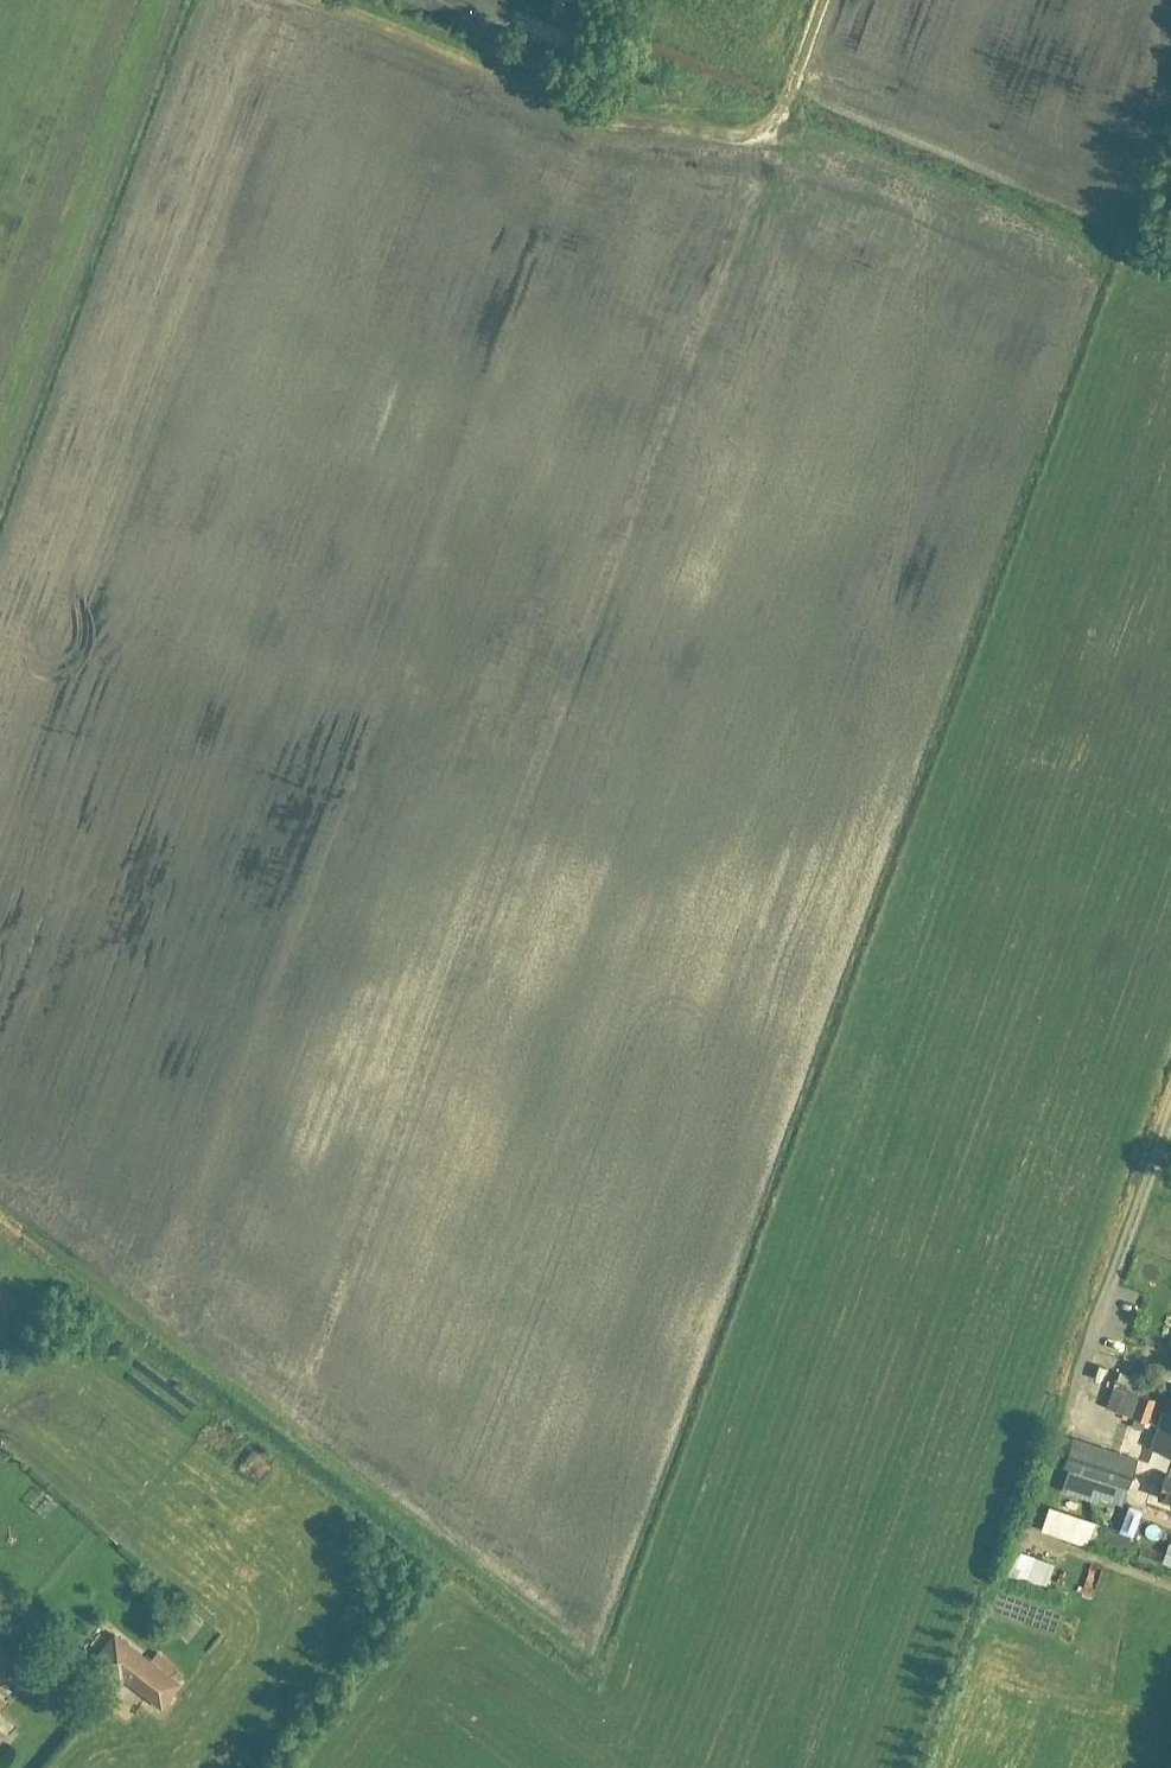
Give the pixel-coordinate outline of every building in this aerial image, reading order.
[(705,121),(708,110),(686,104),(683,115),(705,121)] [(1141,1393),(1115,1383),(1106,1408),(1132,1418),(1141,1393)] [(1158,1425),(1150,1447),(1170,1455),(1170,1391),(1158,1425)] [(1155,1401),(1141,1395),(1133,1418),(1147,1423),(1155,1401)] [(1127,1488),(1137,1460),(1073,1438),(1063,1466),(1127,1488)] [(1168,1473),(1166,1473),(1158,1495),(1170,1500),(1170,1466),(1168,1473)] [(1055,1504),(1046,1530),(1094,1547),(1103,1521),(1055,1504)] [(1016,1547),(1008,1570),(1052,1586),(1060,1562),(1016,1547)] [(113,1631),(90,1661),(121,1684),(123,1680),(161,1709),(181,1683),(113,1631)]
